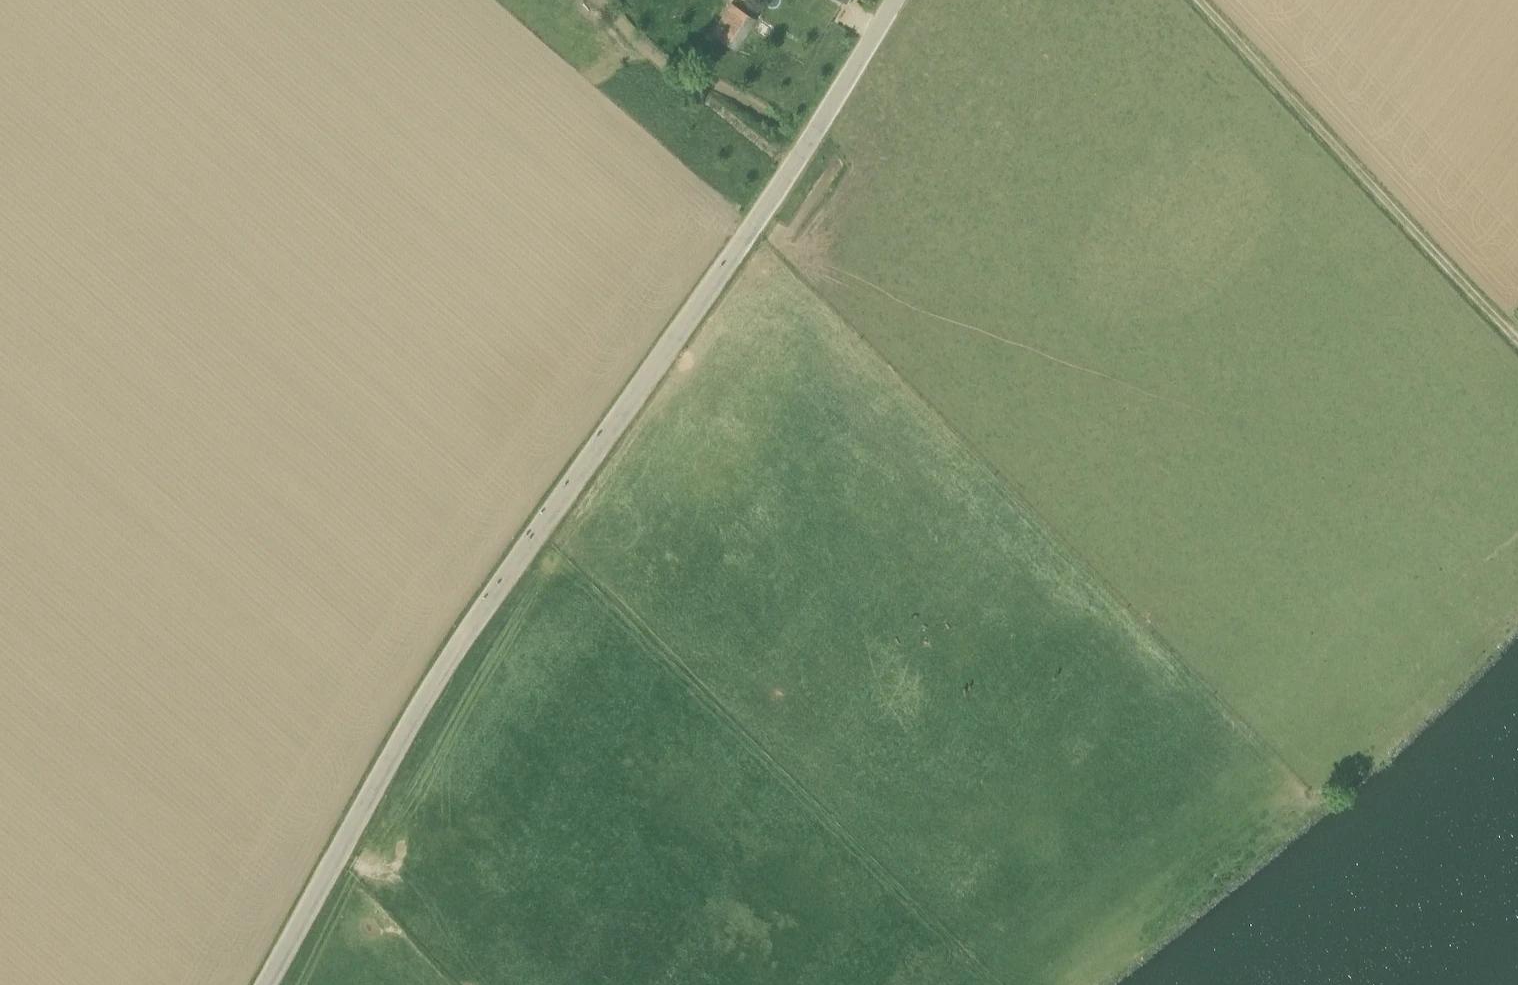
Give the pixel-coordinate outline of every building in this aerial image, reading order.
[(729,7),(713,29),(735,46),(751,22),(729,7)]
